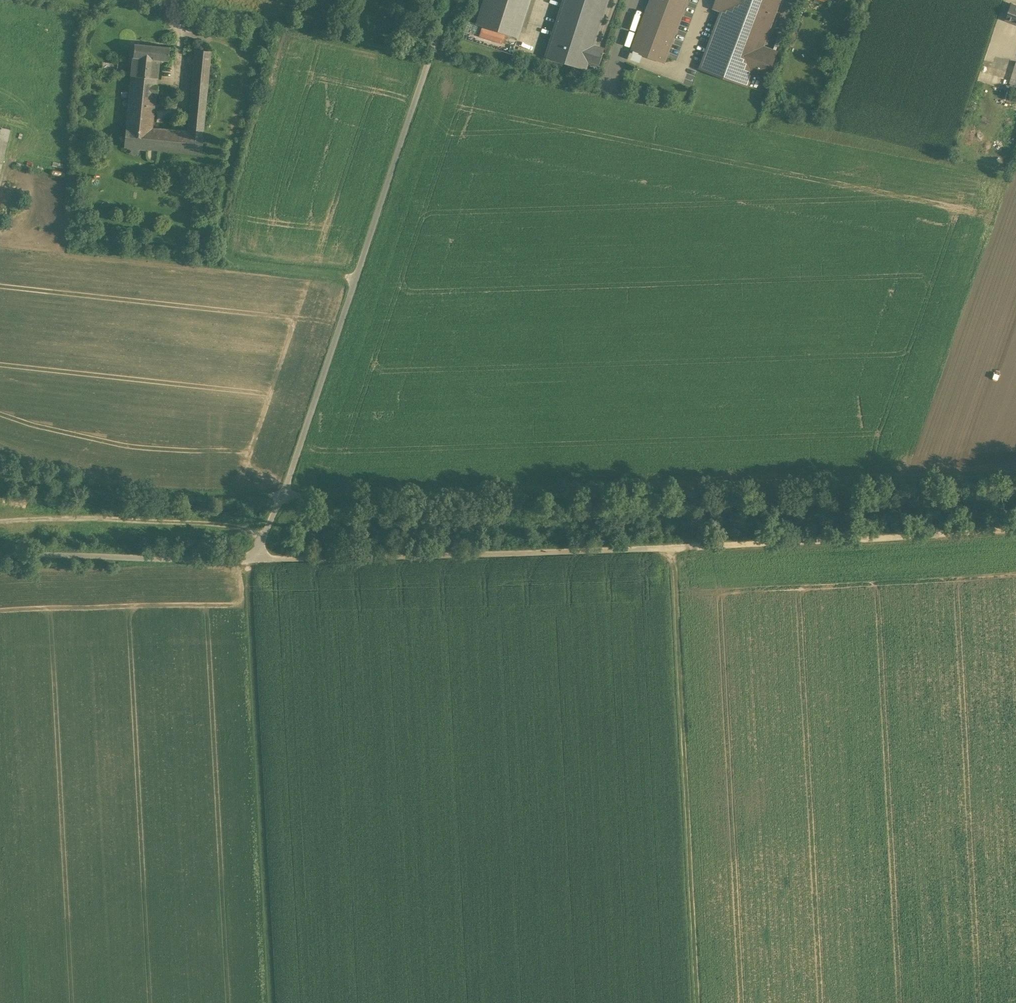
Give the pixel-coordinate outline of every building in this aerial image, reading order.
[(477,24),(518,37),(529,0),(485,0),(477,24)] [(545,56),(587,69),(589,62),(593,49),(609,0),(563,0),(545,56)] [(633,50),(634,50),(643,54),(665,62),(688,0),(652,0),(633,50)] [(701,69),(748,86),(753,74),(763,46),(781,0),(726,0),(722,11),(701,69)] [(722,11),(726,0),(717,0),(714,8),(722,11)] [(1011,4),(1005,19),(1015,24),(1015,6),(1011,4)] [(169,47),(135,44),(133,56),(131,76),(158,78),(160,60),(168,61),(169,47)] [(777,52),(763,46),(753,74),(767,79),(777,52)] [(593,49),(589,62),(599,65),(603,53),(593,49)] [(640,63),(643,54),(634,50),(631,59),(640,63)] [(158,78),(131,76),(124,147),(147,149),(149,128),(153,128),(158,78)] [(3,163),(11,129),(1,127),(0,133),(0,175),(3,163)] [(153,128),(149,128),(147,149),(201,155),(203,133),(153,128)]
